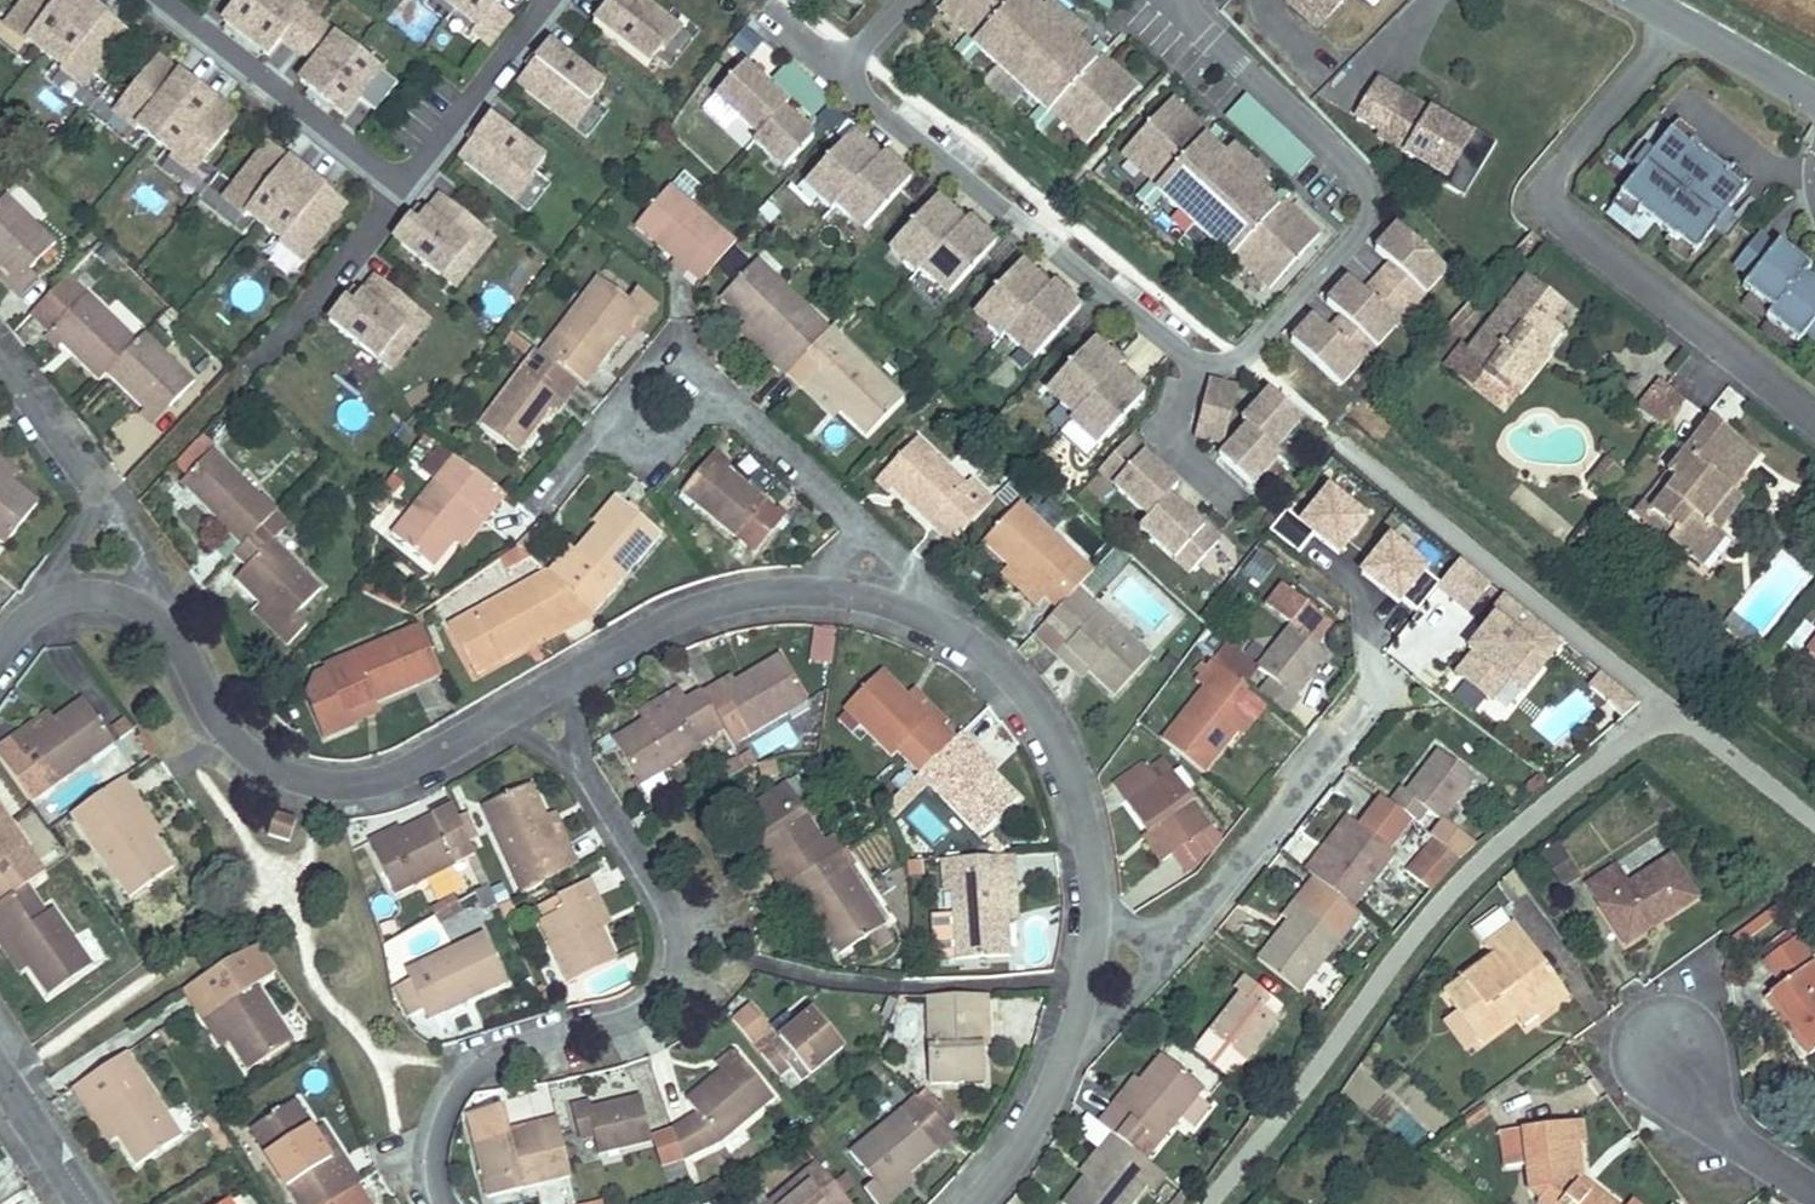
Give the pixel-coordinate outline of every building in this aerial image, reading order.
[(129,33),(87,0),(27,0),(7,27),(29,44),(31,41),(65,68),(63,71),(85,88),(129,33)] [(305,10),(304,11),(291,0),(235,0),(238,2),(224,21),(269,56),(283,38),(315,63),(301,81),(346,117),(360,99),(376,111),(398,83),(381,70),(380,71),(305,10)] [(477,27),(473,33),(490,46),(512,18),(496,5),(500,0),(443,0),(477,27)] [(658,10),(658,9),(648,0),(613,0),(594,24),(647,66),(661,48),(664,50),(681,28),(658,10)] [(937,12),(966,39),(974,45),(971,48),(978,54),(1041,112),(1047,117),(1050,114),(1057,120),(1086,147),(1136,92),(1106,65),(1071,103),(1064,96),(1092,66),(1083,58),(1025,5),(1020,0),(1013,0),(988,27),(981,21),(1000,0),(948,0),(937,12)] [(981,21),(988,27),(1013,0),(1000,0),(981,21)] [(1108,10),(1114,0),(1091,0),(1108,10)] [(1343,0),(1292,0),(1320,25),(1343,0)] [(965,68),(978,54),(971,48),(974,45),(966,39),(951,55),(965,68)] [(551,109),(552,108),(575,127),(593,105),(590,103),(604,85),(551,43),(518,84),(551,109)] [(1083,58),(1092,66),(1099,59),(1103,54),(1094,46),(1083,58)] [(238,120),(159,57),(116,113),(138,130),(140,128),(174,155),(172,157),(194,174),(238,120)] [(1106,65),(1099,59),(1092,66),(1064,96),(1071,103),(1106,65)] [(758,139),(779,116),(783,112),(787,108),(771,93),(767,98),(760,92),(759,82),(743,68),(715,99),(758,139)] [(1465,160),(1480,169),(1496,143),(1445,111),(1438,122),(1428,116),(1432,110),(1379,77),(1356,114),(1381,129),(1378,134),(1415,158),(1411,164),(1442,183),(1456,162),(1465,160)] [(767,98),(771,93),(759,82),(760,92),(767,98)] [(1226,116),(1291,176),(1311,155),(1246,95),(1226,116)] [(1198,128),(1170,102),(1119,156),(1149,183),(1134,200),(1148,213),(1160,199),(1224,257),(1230,262),(1232,259),(1239,265),(1268,292),(1318,237),(1288,210),(1254,248),(1246,241),(1281,203),(1285,199),(1277,191),(1266,203),(1207,150),(1199,142),(1171,172),(1164,165),(1198,128)] [(1445,111),(1434,104),(1432,110),(1428,116),(1438,122),(1445,111)] [(788,123),(796,124),(783,112),(779,116),(788,123)] [(1047,117),(1041,112),(1029,126),(1042,137),(1057,120),(1050,114),(1047,117)] [(754,144),(784,171),(813,140),(796,124),(788,123),(779,116),(758,139),(754,144)] [(493,183),(493,182),(517,201),(535,179),(532,177),(546,159),(492,117),(460,158),(493,183)] [(1205,134),(1198,128),(1164,165),(1171,172),(1199,142),(1205,134)] [(1199,142),(1207,150),(1218,137),(1210,129),(1205,134),(1199,142)] [(837,206),(885,155),(871,143),(867,147),(853,134),(808,184),(822,196),(820,199),(833,211),(837,206)] [(1671,134),(1621,197),(1640,212),(1638,213),(1676,243),(1678,241),(1696,256),(1746,193),(1727,178),(1729,176),(1698,152),(1691,147),(1690,149),(1671,134)] [(348,206),(268,143),(225,199),(247,216),(249,214),(284,241),(281,243),(303,261),(348,206)] [(885,155),(837,206),(851,219),(853,217),(867,229),(912,180),(898,167),(902,163),(889,150),(885,155)] [(4,158),(3,158),(0,161),(0,176),(11,165),(10,164),(4,158)] [(1456,162),(1442,183),(1463,196),(1480,169),(1465,160),(1456,162)] [(736,244),(671,186),(635,226),(662,249),(673,238),(698,258),(691,266),(691,267),(706,280),(736,244)] [(6,196),(0,203),(0,263),(18,280),(20,281),(29,273),(42,260),(48,266),(59,256),(53,249),(56,245),(6,196)] [(451,283),(489,234),(441,196),(418,225),(411,219),(395,239),(451,283)] [(922,270),(970,219),(956,206),(952,211),(938,198),(893,247),(907,260),(905,262),(918,275),(922,270)] [(1288,210),(1281,203),(1246,241),(1254,248),(1288,210)] [(970,219),(922,270),(936,283),(938,280),(952,293),(997,244),(983,231),(987,227),(974,214),(970,219)] [(1325,304),(1340,317),(1364,340),(1374,349),(1396,325),(1386,316),(1400,301),(1413,286),(1423,295),(1445,271),(1395,226),(1374,250),(1388,264),(1361,293),(1346,280),(1325,304)] [(459,288),(497,240),(489,234),(451,283),(459,288)] [(698,258),(673,238),(662,249),(675,261),(689,273),(702,284),(706,280),(691,267),(691,266),(698,258)] [(1736,267),(1752,279),(1744,289),(1773,312),(1767,319),(1800,345),(1808,335),(1814,341),(1814,284),(1807,277),(1812,270),(1779,244),(1775,250),(1760,238),(1736,267)] [(116,254),(103,240),(92,251),(106,265),(116,254)] [(1230,262),(1224,257),(1211,270),(1224,282),(1239,265),(1232,259),(1230,262)] [(137,344),(76,284),(94,265),(86,258),(31,314),(50,332),(47,335),(60,348),(64,345),(102,381),(108,374),(137,344)] [(806,309),(758,261),(722,299),(747,323),(749,321),(773,343),(806,309)] [(991,324),(989,326),(1003,339),(1007,335),(1054,283),(1040,270),(1036,275),(1022,262),(977,311),(991,324)] [(0,263),(0,277),(21,297),(38,282),(30,274),(29,273),(20,281),(18,280),(0,263)] [(387,365),(425,316),(376,278),(354,307),(346,301),(331,321),(387,365)] [(583,387),(622,338),(621,336),(620,336),(639,311),(640,310),(629,301),(599,278),(539,354),(573,380),(579,384),(583,387)] [(1471,350),(1470,350),(1468,353),(1487,369),(1482,375),(1505,394),(1511,386),(1538,353),(1534,350),(1533,349),(1553,324),(1566,308),(1527,278),(1471,350)] [(1067,295),(1071,290),(1059,279),(1054,283),(1007,335),(1020,346),(1022,344),(1036,357),(1081,308),(1067,295)] [(1409,310),(1423,295),(1413,286),(1400,301),(1409,310)] [(629,344),(659,306),(658,305),(639,290),(638,289),(630,300),(629,301),(640,310),(639,311),(620,336),(621,336),(622,338),(629,344)] [(1396,325),(1409,310),(1400,301),(1386,316),(1396,325)] [(167,333),(181,318),(171,308),(157,323),(163,329),(167,333)] [(773,343),(749,321),(747,323),(739,332),(785,376),(787,374),(804,357),(792,343),(816,318),(806,309),(773,343)] [(394,370),(432,322),(425,316),(387,365),(394,370)] [(1311,319),(1288,344),(1337,389),(1360,364),(1351,355),(1364,340),(1340,317),(1326,332),(1311,319)] [(804,357),(829,331),(816,318),(792,343),(804,357)] [(151,342),(163,329),(157,323),(144,336),(151,342)] [(1521,394),(1554,353),(1550,350),(1563,333),(1553,324),(1533,349),(1534,350),(1538,353),(1511,386),(1519,393),(1521,394)] [(904,400),(831,329),(829,331),(804,357),(827,378),(828,379),(819,388),(841,410),(840,411),(867,439),(904,400)] [(196,384),(151,342),(144,336),(137,344),(108,374),(135,399),(149,386),(150,387),(172,408),(196,384)] [(1076,415),(1124,364),(1128,359),(1115,347),(1111,351),(1097,339),(1051,388),(1065,401),(1063,403),(1076,415)] [(1374,349),(1364,340),(1351,355),(1360,364),(1374,349)] [(1468,353),(1470,350),(1460,342),(1444,361),(1496,404),(1504,411),(1519,393),(1511,386),(1505,394),(1482,375),(1487,369),(1468,353)] [(549,412),(573,380),(539,354),(537,352),(481,426),(516,454),(549,412)] [(827,378),(804,357),(787,374),(788,375),(832,418),(840,411),(841,410),(819,388),(828,379),(827,378)] [(1124,364),(1072,420),(1086,432),(1088,430),(1102,443),(1147,394),(1133,381),(1137,376),(1124,364)] [(553,415),(579,384),(573,380),(549,412),(553,415)] [(1637,411),(1664,432),(1687,403),(1661,382),(1637,411)] [(1236,390),(1209,383),(1194,439),(1221,446),(1236,390)] [(156,424),(172,408),(150,387),(149,386),(135,399),(147,411),(144,415),(155,425),(156,424)] [(1270,393),(1258,406),(1268,406),(1275,398),(1270,393)] [(1302,422),(1275,398),(1268,406),(1258,406),(1242,424),(1248,429),(1274,452),(1302,422)] [(1731,492),(1758,458),(1711,421),(1644,506),(1677,532),(1678,532),(1670,543),(1700,567),(1725,537),(1720,533),(1707,522),(1731,492)] [(1274,452),(1248,429),(1232,447),(1233,456),(1225,465),(1252,489),(1280,458),(1274,452)] [(438,446),(423,436),(405,459),(419,470),(438,446)] [(987,495),(972,479),(966,485),(919,440),(914,445),(905,436),(886,454),(896,464),(907,476),(907,477),(893,491),(952,548),(969,530),(981,517),(995,502),(987,495)] [(183,474),(209,447),(201,438),(175,466),(183,474)] [(1149,519),(1169,498),(1178,488),(1127,442),(1098,474),(1149,519)] [(457,539),(496,489),(438,446),(419,470),(434,481),(392,536),(434,569),(457,539)] [(1233,456),(1232,447),(1220,460),(1225,465),(1233,456)] [(275,513),(214,451),(182,484),(219,520),(233,534),(244,545),(275,513)] [(720,480),(727,471),(729,469),(717,458),(716,459),(707,469),(720,480)] [(1607,495),(1623,474),(1604,458),(1587,480),(1607,495)] [(0,459),(0,476),(9,484),(13,481),(18,474),(0,459)] [(907,476),(896,464),(877,482),(877,483),(888,494),(893,491),(907,477),(907,476)] [(785,520),(727,471),(720,480),(707,469),(703,466),(681,494),(755,555),(785,520)] [(995,502),(1016,479),(1010,474),(1009,473),(987,495),(995,502)] [(13,481),(9,484),(0,476),(0,543),(5,547),(40,503),(13,481)] [(382,513),(397,493),(385,484),(371,501),(371,504),(382,513)] [(464,544),(504,494),(496,489),(457,539),(463,544),(464,544)] [(1298,555),(1314,535),(1338,555),(1366,520),(1329,490),(1302,524),(1288,512),(1270,534),(1298,555)] [(1720,533),(1745,503),(1731,492),(1707,522),(1720,533)] [(660,536),(635,514),(616,498),(606,509),(594,522),(600,527),(577,552),(554,577),(584,605),(593,612),(660,536)] [(1219,543),(1169,498),(1149,519),(1140,529),(1190,575),(1219,543)] [(1094,572),(1021,503),(996,531),(984,543),(1009,568),(1011,565),(1047,598),(1059,610),(1078,590),(1094,572)] [(1670,543),(1678,532),(1677,532),(1644,506),(1637,516),(1670,543)] [(321,592),(272,543),(288,526),(275,513),(244,545),(233,557),(245,568),(235,579),(260,605),(284,628),(278,635),(289,646),(307,627),(296,616),(321,592)] [(996,531),(981,517),(969,530),(984,543),(996,531)] [(228,538),(233,534),(219,520),(215,525),(228,538)] [(555,531),(547,523),(546,524),(520,546),(528,553),(555,531)] [(1438,589),(1441,585),(1425,572),(1428,569),(1390,539),(1362,574),(1400,604),(1402,601),(1418,613),(1438,589)] [(528,553),(520,546),(501,559),(507,570),(532,557),(528,553)] [(577,552),(571,547),(570,548),(549,572),(554,577),(577,552)] [(1261,585),(1277,558),(1256,547),(1241,574),(1261,585)] [(1213,582),(1229,561),(1213,550),(1197,571),(1213,582)] [(1477,573),(1461,560),(1441,585),(1438,589),(1454,601),(1477,573)] [(1047,598),(1011,565),(1009,568),(1003,574),(1038,608),(1046,600),(1047,598)] [(522,625),(548,611),(554,621),(584,605),(554,577),(549,572),(450,628),(469,665),(493,651),(498,661),(499,662),(532,644),(522,625)] [(1492,585),(1477,573),(1454,601),(1469,613),(1492,585)] [(1293,696),(1326,656),(1316,647),(1333,626),(1282,584),(1264,606),(1290,626),(1258,667),(1274,680),(1293,696)] [(1149,658),(1078,590),(1059,610),(1051,618),(1065,632),(1049,649),(1063,662),(1064,661),(1071,654),(1089,670),(1088,670),(1087,672),(1113,697),(1149,658)] [(1559,638),(1506,596),(1491,616),(1494,619),(1483,633),(1488,636),(1474,654),(1457,675),(1491,702),(1508,681),(1533,650),(1543,658),(1559,638)] [(284,628),(260,605),(254,612),(278,635),(284,628)] [(534,646),(560,632),(594,613),(593,612),(584,605),(554,621),(548,611),(522,625),(532,644),(534,646)] [(1448,667),(1474,621),(1446,606),(1420,652),(1448,667)] [(442,675),(422,625),(325,667),(325,668),(314,673),(301,678),(307,692),(325,734),(351,723),(350,722),(345,710),(373,700),(374,703),(442,675)] [(813,627),(809,663),(831,665),(835,629),(813,627)] [(1488,636),(1483,633),(1469,650),(1474,654),(1488,636)] [(1533,650),(1508,681),(1522,693),(1564,643),(1559,638),(1543,658),(1533,650)] [(1258,667),(1229,643),(1213,661),(1243,687),(1258,667)] [(475,675),(499,662),(498,661),(493,651),(469,665),(475,675)] [(1087,672),(1088,670),(1089,670),(1071,654),(1064,661),(1063,662),(1080,678),(1081,677),(1087,672)] [(810,704),(781,656),(766,665),(777,683),(733,708),(732,707),(720,684),(719,683),(704,692),(709,701),(718,716),(727,730),(736,746),(810,704)] [(1253,725),(1233,708),(1248,690),(1243,687),(1213,661),(1196,681),(1205,689),(1163,741),(1205,775),(1239,734),(1243,737),(1253,725)] [(777,683),(766,665),(736,683),(732,677),(719,683),(720,684),(732,707),(733,708),(777,683)] [(1604,669),(1588,682),(1618,719),(1634,706),(1604,669)] [(908,698),(883,673),(845,709),(892,758),(920,731),(931,740),(948,723),(938,713),(927,724),(905,701),(908,698)] [(1293,696),(1274,680),(1262,694),(1286,714),(1297,700),(1293,696)] [(704,692),(703,689),(687,699),(681,689),(640,713),(643,722),(645,724),(673,707),(680,718),(709,701),(704,692)] [(938,713),(916,691),(908,698),(905,701),(927,724),(938,713)] [(83,700),(54,721),(55,723),(19,748),(13,741),(0,750),(0,759),(32,804),(115,745),(83,700)] [(373,700),(345,710),(350,722),(377,711),(374,703),(373,700)] [(697,747),(727,730),(718,716),(709,701),(680,718),(673,707),(645,724),(643,722),(614,739),(638,779),(642,786),(663,774),(700,753),(697,747)] [(49,715),(13,741),(19,748),(55,723),(54,721),(49,715)] [(1019,800),(982,762),(986,758),(963,733),(921,774),(929,783),(930,784),(981,837),(1019,800)] [(1443,823),(1476,780),(1440,752),(1406,795),(1427,812),(1443,823)] [(725,783),(749,769),(743,757),(719,771),(725,783)] [(1212,830),(1171,773),(1156,785),(1143,765),(1113,785),(1149,836),(1164,826),(1182,850),(1212,830)] [(671,787),(663,774),(642,786),(638,779),(634,781),(646,802),(671,787)] [(929,783),(921,774),(896,798),(888,807),(893,817),(893,819),(930,784),(929,783)] [(140,807),(121,780),(101,795),(121,822),(131,815),(132,816),(150,841),(150,840),(152,839),(160,834),(159,832),(140,807)] [(896,798),(884,783),(876,790),(883,799),(888,807),(896,798)] [(826,844),(787,785),(742,813),(761,842),(779,831),(780,830),(798,859),(779,871),(778,872),(788,887),(789,886),(834,856),(826,844)] [(559,848),(545,820),(548,819),(533,786),(483,809),(524,896),(581,866),(570,843),(569,844),(560,848),(559,848)] [(1418,822),(1427,812),(1406,795),(1400,791),(1391,802),(1418,822)] [(173,869),(152,839),(150,840),(150,841),(132,816),(131,815),(121,822),(101,795),(70,816),(131,899),(173,869)] [(475,857),(469,844),(458,823),(458,821),(451,807),(386,840),(383,834),(369,840),(396,896),(475,857)] [(0,808),(0,863),(7,858),(8,859),(15,870),(3,878),(13,894),(14,895),(27,886),(46,873),(0,808)] [(289,842),(296,820),(273,813),(265,834),(289,842)] [(570,843),(557,815),(548,819),(545,820),(559,848),(560,848),(569,844),(570,843)] [(479,839),(468,817),(458,821),(458,823),(469,844),(470,843),(479,839)] [(1354,909),(1396,856),(1353,821),(1328,853),(1344,865),(1326,886),(1326,887),(1354,909)] [(1182,850),(1164,826),(1149,836),(1158,850),(1153,853),(1161,865),(1163,864),(1182,850)] [(798,859),(780,830),(779,831),(761,842),(770,858),(764,862),(783,890),(788,887),(778,872),(779,871),(798,859)] [(1440,843),(1423,831),(1420,836),(1436,848),(1440,843)] [(843,850),(836,839),(835,838),(826,844),(834,856),(839,853),(843,850)] [(1440,843),(1436,848),(1429,858),(1442,869),(1448,873),(1460,859),(1440,843)] [(1580,878),(1559,847),(1543,857),(1565,888),(1580,878)] [(856,864),(846,848),(843,850),(839,853),(849,869),(850,868),(856,864)] [(886,926),(849,869),(839,853),(834,856),(789,886),(801,905),(823,891),(838,915),(821,926),(841,956),(886,926)] [(1344,865),(1328,853),(1321,862),(1316,858),(1306,871),(1316,879),(1326,887),(1326,886),(1344,865)] [(1002,922),(1000,889),(1002,889),(1016,888),(1014,855),(943,860),(944,893),(954,892),(957,960),(1010,957),(1008,922),(1004,922),(1002,922)] [(14,895),(13,894),(3,878),(15,870),(8,859),(7,858),(0,863),(0,905),(14,895)] [(1670,918),(1698,899),(1672,858),(1628,887),(1615,868),(1587,886),(1624,942),(1666,914),(1670,918)] [(923,877),(923,864),(910,865),(910,877),(923,877)] [(1442,869),(1426,888),(1432,892),(1448,873),(1442,869)] [(1301,993),(1362,916),(1354,909),(1326,887),(1316,879),(1284,917),(1298,928),(1290,939),(1281,931),(1259,958),(1301,993)] [(611,926),(591,883),(585,886),(590,898),(587,900),(588,902),(601,931),(603,930),(605,929),(611,926)] [(55,910),(47,915),(27,886),(14,895),(0,905),(0,928),(12,920),(21,933),(12,939),(30,966),(31,967),(28,968),(48,997),(93,965),(55,910)] [(541,907),(546,919),(540,922),(569,986),(617,963),(605,935),(607,934),(605,929),(603,930),(601,931),(588,902),(587,900),(590,898),(585,886),(558,899),(541,907)] [(1017,922),(1016,888),(1002,889),(1000,889),(1002,922),(1004,922),(1008,922),(1017,922)] [(838,915),(823,891),(801,905),(802,906),(816,929),(817,929),(821,926),(838,915)] [(435,917),(458,904),(453,897),(431,909),(435,917)] [(463,914),(458,904),(435,917),(440,926),(463,914)] [(1510,924),(1501,912),(1474,931),(1483,943),(1484,944),(1511,925),(1510,924)] [(1627,947),(1670,918),(1666,914),(1624,942),(1627,947)] [(12,939),(21,933),(12,920),(0,928),(0,943),(21,973),(22,973),(28,968),(31,967),(30,966),(12,939)] [(1568,999),(1514,923),(1511,925),(1484,944),(1492,958),(1444,992),(1481,1042),(1516,1017),(1531,1007),(1532,1008),(1539,1017),(1540,1019),(1568,999)] [(507,982),(484,934),(407,971),(410,979),(395,986),(409,1015),(424,1008),(425,1011),(441,1004),(442,1003),(437,992),(436,991),(463,980),(471,998),(507,982)] [(1795,938),(1764,960),(1784,986),(1766,998),(1808,1056),(1814,1051),(1814,965),(1795,938)] [(256,944),(226,964),(229,969),(260,949),(256,944)] [(294,1042),(257,985),(233,1001),(226,989),(238,982),(229,969),(226,964),(185,990),(223,1049),(231,1044),(249,1072),(294,1042)] [(1271,998),(1244,975),(1243,977),(1235,986),(1238,989),(1242,992),(1263,1008),(1269,1000),(1271,998)] [(471,998),(463,980),(436,991),(437,992),(442,1003),(441,1004),(425,1011),(429,1019),(445,1012),(471,998)] [(1244,1063),(1278,1020),(1274,1017),(1282,1006),(1271,998),(1269,1000),(1263,1008),(1242,992),(1208,1033),(1194,1051),(1231,1080),(1244,1063)] [(989,1047),(988,996),(929,998),(931,1084),(984,1084),(984,1048),(989,1047)] [(1328,1016),(1315,1004),(1308,1012),(1321,1023),(1328,1016)] [(772,1032),(752,1007),(733,1022),(753,1047),(772,1032)] [(1526,1028),(1540,1019),(1539,1017),(1532,1008),(1531,1007),(1516,1017),(1517,1018),(1525,1029),(1526,1028)] [(802,1084),(844,1049),(814,1012),(780,1041),(761,1056),(780,1080),(791,1070),(802,1084)] [(761,1056),(780,1041),(772,1032),(753,1047),(761,1056)] [(182,1138),(128,1054),(76,1088),(95,1116),(102,1111),(119,1135),(117,1137),(138,1167),(182,1138)] [(742,1060),(737,1054),(719,1066),(725,1074),(742,1060)] [(1154,1152),(1205,1089),(1163,1057),(1132,1096),(1126,1092),(1100,1124),(1113,1135),(1162,1174),(1170,1164),(1154,1152)] [(721,1144),(775,1100),(742,1060),(725,1074),(718,1079),(715,1078),(685,1102),(698,1118),(674,1131),(685,1163),(721,1144)] [(956,1137),(947,1128),(925,1106),(916,1097),(849,1152),(875,1183),(865,1191),(875,1203),(886,1203),(889,1201),(881,1191),(880,1190),(905,1170),(909,1174),(956,1137)] [(653,1143),(642,1098),(592,1110),(591,1104),(572,1108),(579,1134),(593,1130),(595,1137),(600,1156),(653,1143)] [(956,1119),(934,1098),(925,1106),(947,1128),(957,1120),(956,1119)] [(314,1136),(316,1134),(297,1103),(252,1133),(299,1203),(333,1203),(359,1187),(360,1186),(350,1169),(340,1176),(339,1175),(314,1136)] [(573,1178),(559,1123),(540,1128),(545,1150),(516,1157),(511,1134),(505,1108),(469,1117),(488,1200),(573,1178)] [(119,1135),(102,1111),(95,1116),(111,1140),(112,1140),(117,1137),(119,1135)] [(1585,1143),(1583,1123),(1573,1124),(1575,1142),(1576,1144),(1584,1143),(1585,1143)] [(1580,1182),(1576,1144),(1575,1142),(1573,1124),(1524,1130),(1530,1192),(1541,1202),(1539,1203),(1606,1203),(1580,1182)] [(545,1150),(540,1128),(511,1134),(516,1157),(545,1150)] [(350,1169),(324,1129),(316,1134),(314,1136),(339,1175),(340,1176),(350,1169)] [(595,1137),(593,1130),(579,1134),(580,1140),(581,1140),(595,1137)] [(1147,1186),(1155,1192),(1167,1178),(1162,1174),(1113,1135),(1085,1169),(1091,1174),(1067,1203),(1068,1203),(1133,1203),(1147,1186)] [(818,1165),(799,1142),(791,1149),(810,1171),(817,1165),(818,1165)] [(822,1199),(827,1203),(851,1203),(845,1197),(835,1184),(818,1165),(817,1165),(810,1171),(770,1203),(816,1203),(822,1199)] [(914,1182),(909,1174),(905,1170),(880,1190),(881,1191),(889,1201),(914,1182)] [(845,1197),(856,1188),(855,1187),(846,1175),(835,1184),(845,1197)] [(359,1187),(333,1203),(370,1203),(359,1187)] [(1193,1199),(1185,1192),(1175,1203),(1188,1203),(1193,1199)]
